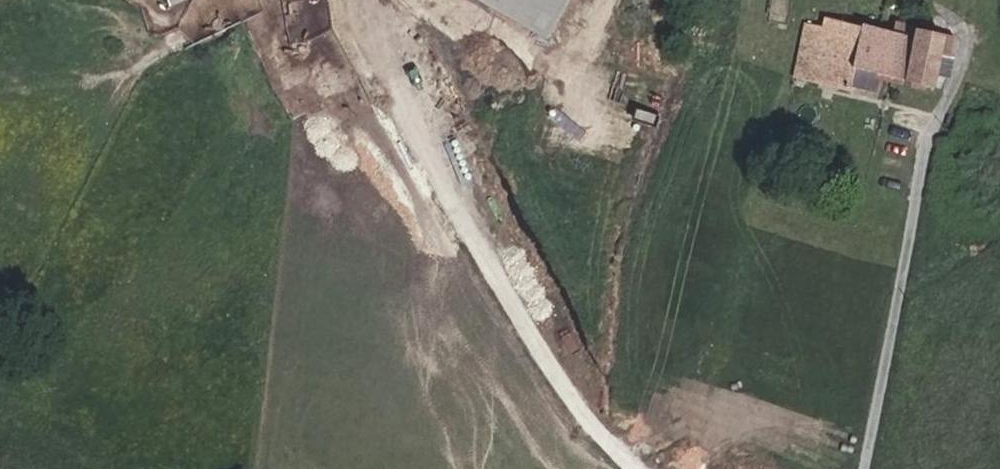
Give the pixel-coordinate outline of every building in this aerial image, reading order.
[(169,9),(191,0),(166,0),(169,9)] [(546,43),(571,0),(477,0),(546,43)] [(823,37),(801,31),(790,72),(844,84),(849,65),(863,68),(929,81),(938,47),(950,50),(954,36),(899,22),(897,34),(828,18),(823,37)] [(858,88),(863,68),(849,65),(844,84),(858,88)]
